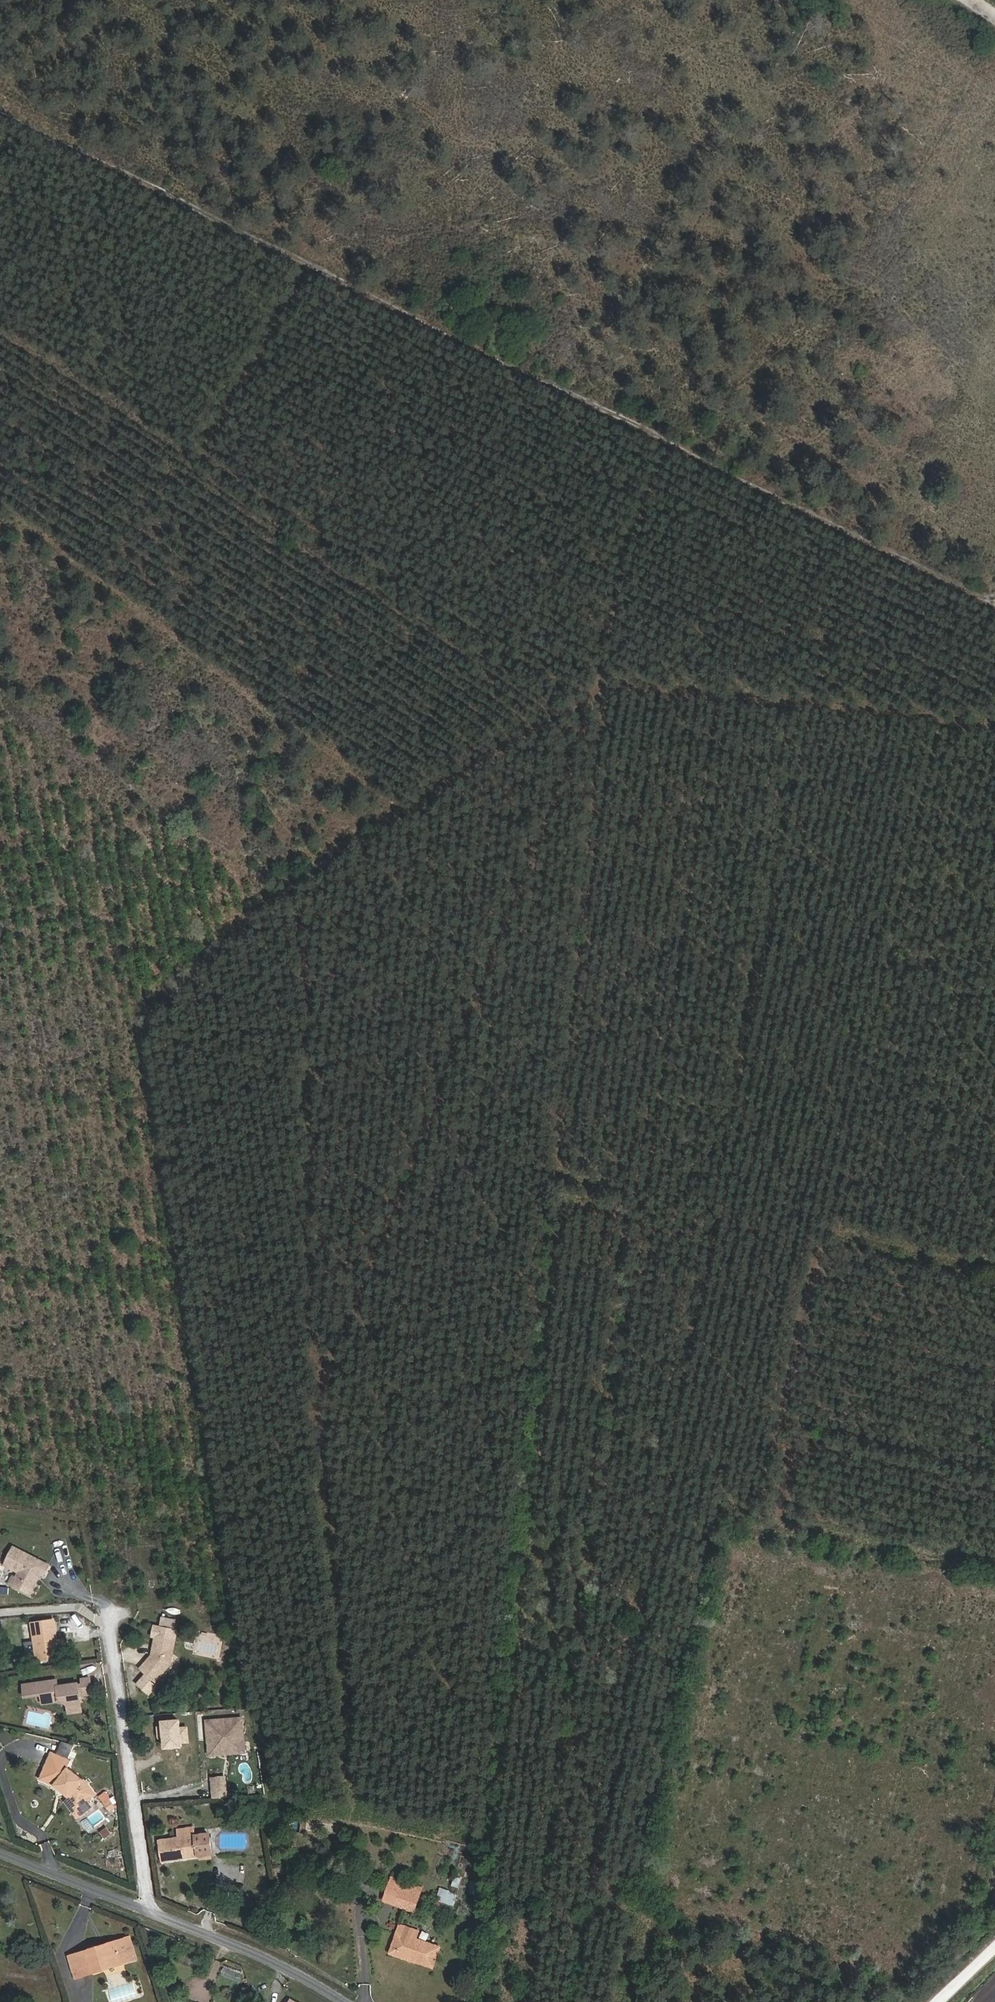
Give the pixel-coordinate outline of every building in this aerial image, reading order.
[(43,1574),(48,1565),(13,1547),(4,1564),(18,1571),(16,1575),(17,1577),(12,1585),(28,1593),(35,1580),(34,1578),(38,1571),(39,1572),(43,1574)] [(12,1585),(17,1577),(12,1575),(8,1583),(12,1585)] [(53,1635),(51,1620),(29,1624),(30,1631),(34,1660),(56,1657),(55,1653),(54,1641),(53,1635)] [(170,1657),(172,1642),(154,1639),(152,1654),(170,1657)] [(62,1653),(60,1640),(54,1641),(55,1653),(62,1653)] [(154,1682),(169,1666),(170,1657),(152,1654),(151,1658),(141,1669),(146,1674),(152,1679),(154,1682)] [(148,1695),(155,1687),(149,1682),(144,1677),(137,1684),(148,1695)] [(90,1693),(88,1679),(80,1680),(81,1683),(76,1684),(76,1683),(56,1686),(55,1680),(22,1685),(24,1697),(40,1695),(41,1703),(61,1700),(66,1705),(79,1703),(78,1695),(90,1693)] [(80,1710),(79,1703),(66,1705),(68,1712),(80,1710)] [(245,1753),(242,1720),(207,1723),(210,1749),(231,1748),(231,1754),(245,1753)] [(231,1754),(231,1748),(210,1749),(210,1756),(231,1754)] [(85,1782),(68,1767),(71,1761),(50,1752),(39,1779),(53,1785),(70,1799),(78,1809),(89,1800),(96,1794),(85,1782)] [(226,1789),(225,1779),(212,1780),(213,1790),(226,1789)] [(227,1799),(226,1789),(213,1790),(214,1800),(227,1799)] [(111,1800),(105,1793),(99,1798),(105,1806),(111,1800)] [(79,1820),(95,1807),(89,1800),(78,1809),(70,1799),(65,1803),(79,1820)] [(109,1826),(100,1831),(104,1838),(113,1833),(109,1826)] [(197,1838),(196,1830),(183,1832),(184,1839),(197,1838)] [(213,1855),(210,1835),(197,1838),(184,1839),(160,1843),(163,1863),(213,1855)] [(407,1910),(412,1881),(385,1876),(380,1906),(407,1910)] [(454,1876),(452,1885),(460,1888),(462,1879),(454,1876)] [(478,1894),(480,1884),(471,1883),(470,1893),(478,1894)] [(441,1888),(437,1900),(454,1906),(459,1893),(441,1888)] [(426,1971),(434,1952),(411,1942),(414,1935),(396,1927),(389,1943),(394,1945),(389,1956),(426,1971)] [(136,1958),(130,1939),(121,1942),(127,1961),(136,1958)] [(127,1961),(121,1942),(121,1940),(110,1944),(109,1940),(83,1949),(84,1951),(90,1973),(127,1961)] [(389,1956),(394,1945),(389,1943),(385,1953),(389,1956)] [(90,1973),(84,1951),(72,1955),(79,1976),(90,1973)]
